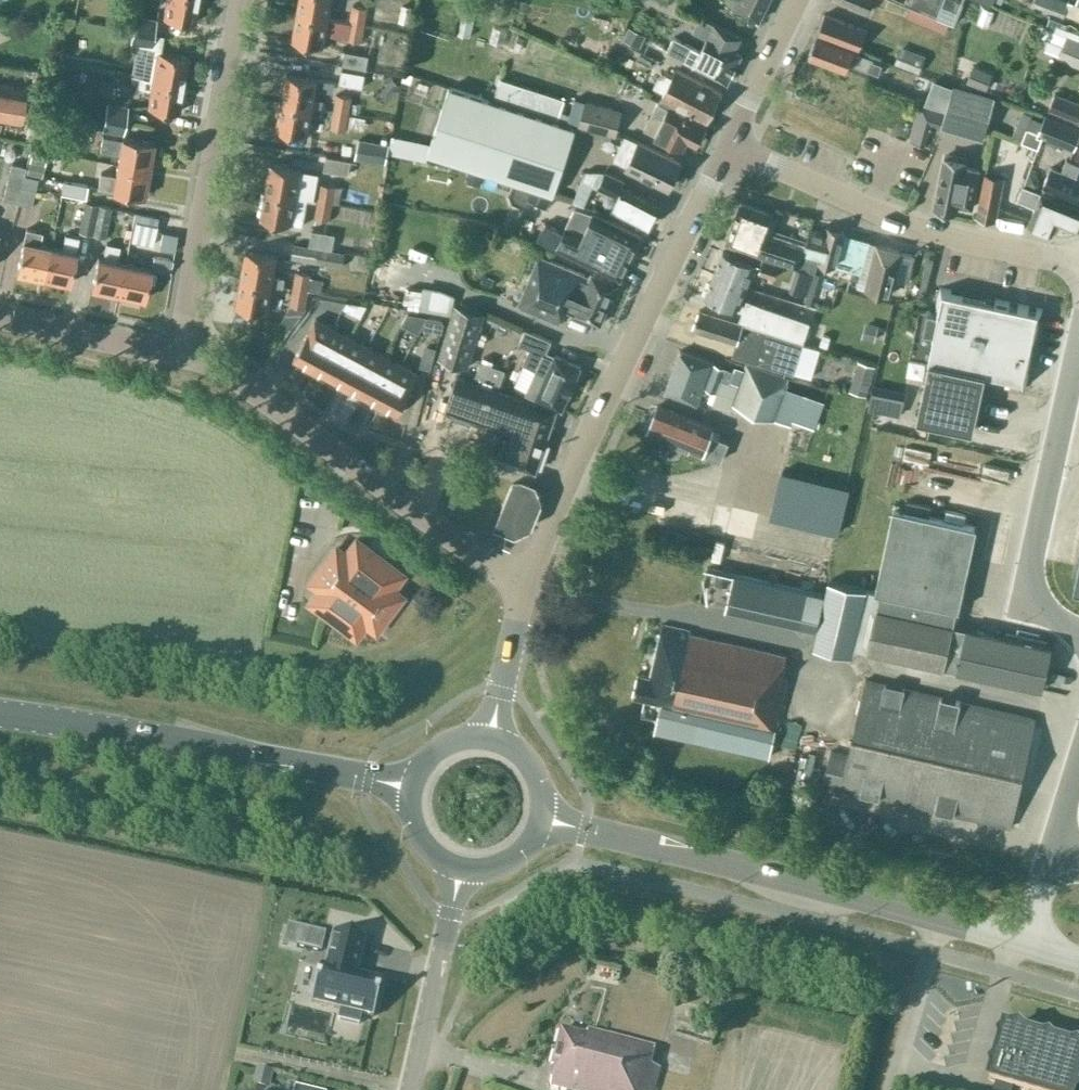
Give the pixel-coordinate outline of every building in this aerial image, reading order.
[(163,17),(194,22),(198,0),(166,0),(163,17)] [(329,18),(332,0),(299,0),(297,12),(329,18)] [(705,9),(686,0),(649,0),(697,24),(705,9)] [(758,21),(769,0),(727,0),(725,4),(758,21)] [(869,13),(874,0),(839,0),(869,13)] [(910,4),(905,18),(945,34),(949,22),(936,17),(944,0),(901,0),(910,4)] [(368,7),(352,4),(349,21),(365,24),(368,7)] [(329,18),(297,12),(292,40),(324,45),(329,18)] [(866,28),(825,12),(817,34),(858,50),(866,28)] [(157,19),(135,15),(132,29),(154,33),(157,19)] [(365,24),(349,21),(346,38),(362,41),(365,24)] [(735,51),(742,37),(714,23),(700,51),(673,37),(666,51),(693,65),(727,82),(741,54),(735,51)] [(629,28),(624,38),(638,45),(643,35),(629,28)] [(1045,28),(1042,36),(1063,45),(1058,58),(1078,66),(1078,41),(1045,28)] [(154,33),(132,29),(130,43),(152,47),(154,33)] [(855,65),(879,74),(883,64),(872,60),(873,57),(816,35),(808,56),(846,70),(850,60),(856,63),(855,65)] [(926,55),(901,45),(894,63),(919,73),(926,55)] [(157,51),(152,79),(184,84),(188,57),(157,51)] [(368,55),(344,51),(342,65),(366,69),(368,55)] [(841,70),(808,57),(793,95),(826,108),(832,94),(842,98),(846,88),(835,84),(841,70)] [(969,63),(964,79),(985,86),(990,70),(969,63)] [(365,73),(341,69),(338,85),(362,89),(365,73)] [(664,93),(659,102),(676,110),(678,106),(708,121),(722,92),(676,69),(672,77),(661,72),(653,87),(664,93)] [(286,74),(281,102),(313,107),(313,106),(321,108),(323,100),(314,98),(318,80),(286,74)] [(184,84),(152,79),(139,76),(137,88),(150,90),(147,106),(179,112),(184,84)] [(565,98),(500,76),(492,101),(567,125),(571,114),(561,111),(565,98)] [(0,83),(0,119),(21,123),(27,88),(0,83)] [(995,95),(953,84),(941,127),(982,139),(995,95)] [(574,128),(540,117),(450,87),(428,153),(553,194),(574,128)] [(333,110),(349,113),(352,96),(336,93),(333,110)] [(1055,94),(1049,108),(1078,121),(1078,104),(1055,94)] [(622,109),(585,99),(578,125),(615,136),(622,109)] [(128,106),(107,102),(104,116),(126,120),(128,106)] [(313,106),(313,107),(281,102),(276,129),(308,135),(311,115),(322,117),(323,109),(321,108),(313,106)] [(706,125),(676,110),(659,102),(645,128),(683,148),(687,140),(696,144),(706,125)] [(349,113),(333,110),(330,128),(346,130),(349,113)] [(1078,137),(1078,128),(1045,114),(1037,136),(1074,151),(1078,137)] [(126,120),(104,116),(102,130),(123,134),(126,120)] [(669,186),(681,162),(638,141),(625,135),(613,159),(626,166),(669,186)] [(118,155),(117,164),(148,169),(153,142),(122,137),(121,139),(102,136),(99,152),(118,155)] [(360,139),(357,158),(384,163),(387,144),(360,139)] [(351,160),(326,156),(323,170),(349,174),(351,160)] [(943,157),(933,207),(935,208),(955,212),(957,204),(971,206),(975,188),(978,169),(964,166),(965,162),(945,158),(943,157)] [(1066,159),(1061,171),(1051,167),(1043,186),(1078,201),(1078,164),(1066,159)] [(17,203),(24,174),(26,166),(10,162),(2,199),(17,203)] [(302,169),(270,163),(265,191),(308,198),(309,189),(298,187),(302,169)] [(143,196),(148,169),(117,164),(115,175),(100,172),(97,187),(112,190),(112,191),(143,196)] [(612,209),(647,226),(657,205),(622,188),(625,182),(605,172),(586,170),(581,179),(573,202),(584,206),(593,185),(618,198),(612,209)] [(985,173),(976,216),(996,220),(1004,177),(985,173)] [(24,174),(17,203),(31,206),(37,177),(24,174)] [(87,184),(62,180),(60,194),(85,198),(87,184)] [(317,200),(332,202),(339,203),(342,186),(320,183),(317,200)] [(1078,225),(1078,208),(1024,185),(1019,198),(1036,205),(1029,222),(1052,232),(1056,221),(1072,228),(1078,225)] [(308,198),(265,191),(260,218),(303,226),(308,198)] [(330,219),(332,202),(317,200),(315,217),(330,219)] [(99,204),(84,201),(78,232),(92,235),(95,222),(99,204)] [(777,214),(740,201),(724,243),(799,269),(804,248),(788,243),(790,234),(772,228),(777,214)] [(95,222),(92,235),(105,238),(112,207),(99,204),(95,222)] [(641,237),(594,212),(575,206),(555,246),(620,279),(641,237)] [(437,212),(434,230),(446,232),(449,214),(437,212)] [(136,213),(131,241),(153,245),(158,217),(136,213)] [(843,234),(844,232),(826,227),(825,232),(810,229),(800,269),(810,272),(812,260),(862,272),(870,241),(843,234)] [(43,277),(50,247),(39,244),(42,232),(26,228),(16,272),(43,277)] [(334,233),(311,230),(309,245),(332,249),(334,233)] [(61,249),(50,247),(43,277),(70,283),(76,252),(79,237),(65,234),(61,249)] [(117,294),(124,262),(116,261),(120,246),(106,243),(102,258),(97,257),(91,288),(117,294)] [(344,252),(293,243),(291,258),(342,266),(344,252)] [(901,250),(877,244),(866,289),(890,295),(894,277),(908,281),(914,255),(900,252),(901,250)] [(774,278),(779,263),(762,257),(760,266),(755,265),(756,263),(722,250),(713,273),(746,287),(752,274),(757,276),(758,273),(774,278)] [(241,279),(272,285),(283,287),(285,277),(274,275),(277,257),(246,251),(241,279)] [(600,324),(617,284),(591,273),(590,274),(535,251),(513,304),(567,326),(573,312),(600,324)] [(153,257),(151,268),(170,272),(172,260),(153,257)] [(151,268),(124,262),(117,294),(144,299),(151,268)] [(292,288),(308,290),(311,273),(295,271),(292,288)] [(809,300),(821,303),(829,273),(817,271),(809,300)] [(740,301),(746,287),(713,273),(704,296),(742,311),(738,321),(803,342),(810,321),(746,299),(744,303),(740,301)] [(267,312),(272,285),(241,279),(236,306),(267,312)] [(447,313),(451,288),(420,282),(415,307),(447,313)] [(308,290),(292,288),(290,305),(306,307),(308,290)] [(274,292),(275,307),(288,307),(288,291),(274,292)] [(1037,313),(943,293),(939,313),(927,310),(923,331),(935,334),(916,418),(973,430),(985,373),(1022,381),(1037,313)] [(468,367),(485,313),(455,304),(438,358),(468,367)] [(735,343),(731,355),(794,374),(803,342),(738,321),(699,309),(692,330),(735,343)] [(311,369),(332,328),(315,319),(293,360),(311,369)] [(350,337),(332,328),(311,369),(328,378),(350,337)] [(551,341),(525,329),(519,344),(529,348),(523,364),(537,370),(526,394),(562,409),(581,366),(555,355),(553,358),(545,355),(551,341)] [(328,378),(345,387),(367,346),(350,337),(328,378)] [(367,346),(345,387),(362,396),(384,355),(367,346)] [(708,375),(738,386),(743,371),(734,367),(733,370),(727,368),(680,350),(673,369),(705,381),(708,375)] [(401,365),(384,355),(362,396),(380,406),(401,365)] [(549,420),(552,409),(498,390),(505,370),(480,361),(473,382),(456,376),(444,410),(486,425),(477,450),(535,470),(552,421),(549,420)] [(789,377),(745,363),(743,371),(738,386),(731,405),(775,419),(786,387),(789,377)] [(419,374),(401,365),(380,406),(397,415),(419,374)] [(730,409),(731,405),(738,386),(708,375),(705,381),(673,369),(665,391),(697,404),(701,392),(706,393),(708,387),(716,390),(712,403),(730,409)] [(824,401),(786,387),(775,419),(791,426),(793,421),(814,429),(824,401)] [(712,428),(657,406),(647,432),(720,461),(728,441),(710,434),(712,428)] [(781,471),(769,517),(838,534),(849,487),(781,471)] [(512,484),(502,509),(509,512),(513,510),(522,491),(520,487),(512,484)] [(880,592),(957,611),(957,610),(958,610),(976,526),(895,508),(882,561),(857,556),(850,585),(880,591),(880,592)] [(369,622),(377,629),(402,597),(393,590),(405,575),(357,539),(345,554),(336,548),(312,580),(321,587),(309,602),(357,638),(369,622)] [(854,646),(867,649),(880,592),(880,591),(850,585),(827,580),(824,593),(734,573),(726,608),(817,628),(814,644),(852,653),(854,646)] [(954,625),(958,610),(957,610),(957,611),(880,592),(867,649),(866,651),(1043,692),(1053,648),(954,625)] [(637,673),(632,694),(660,701),(654,730),(749,752),(769,756),(786,677),(781,676),(786,655),(689,633),(690,629),(662,623),(650,676),(637,673)] [(1010,827),(1018,790),(1035,718),(865,678),(847,754),(830,750),(822,783),(1010,827)] [(368,941),(337,934),(327,978),(322,977),(313,1013),(338,1019),(335,1030),(356,1035),(358,1024),(370,1027),(379,990),(357,985),(368,941)] [(990,1081),(1000,1084),(998,1089),(1008,1089),(1009,1087),(1020,1089),(1075,1089),(1078,1077),(1078,1050),(1005,1028),(990,1081)] [(660,1068),(657,1067),(662,1049),(588,1030),(587,1035),(562,1029),(552,1068),(555,1069),(551,1086),(564,1089),(654,1089),(660,1068)]
